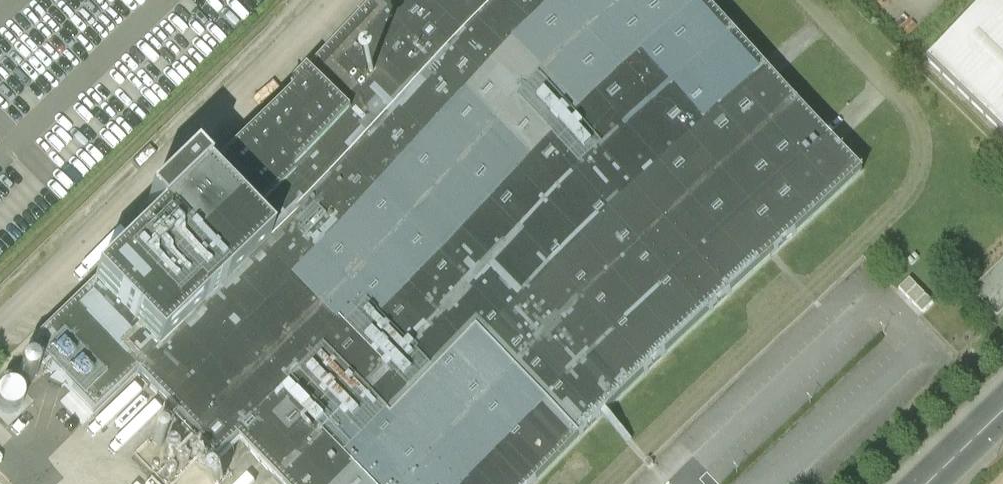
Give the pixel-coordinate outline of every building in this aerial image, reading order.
[(696,0),(389,0),(203,180),(191,168),(190,168),(183,160),(174,169),(181,177),(145,212),(157,224),(28,349),(71,393),(61,403),(82,425),(92,416),(93,416),(136,374),(176,415),(135,455),(163,483),(223,483),(233,475),(219,461),(241,440),(284,483),(540,483),(863,173),(696,0)] [(928,61),(1002,134),(1002,0),(987,0),(928,61)] [(972,291),(998,318),(1002,314),(1002,261),(972,291)]
